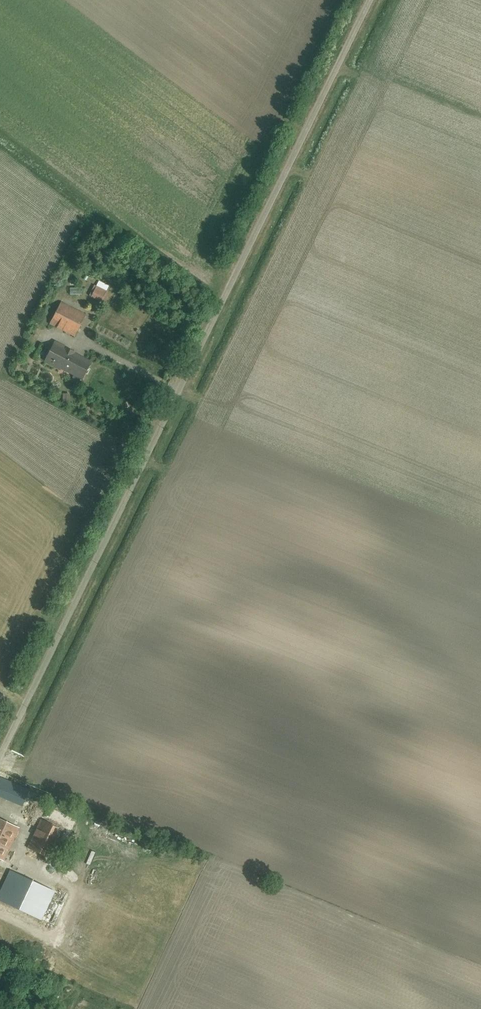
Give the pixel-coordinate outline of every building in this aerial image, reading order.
[(93,289),(89,299),(99,303),(103,293),(93,289)] [(59,305),(48,326),(74,338),(84,317),(59,305)] [(52,346),(43,365),(76,381),(86,362),(52,346)] [(3,863),(17,832),(0,824),(0,862),(3,863)] [(39,824),(26,851),(42,859),(55,832),(39,824)] [(77,851),(73,860),(87,866),(91,857),(77,851)] [(8,873),(0,890),(0,905),(44,925),(58,896),(8,873)] [(100,905),(97,912),(108,917),(111,911),(100,905)]
